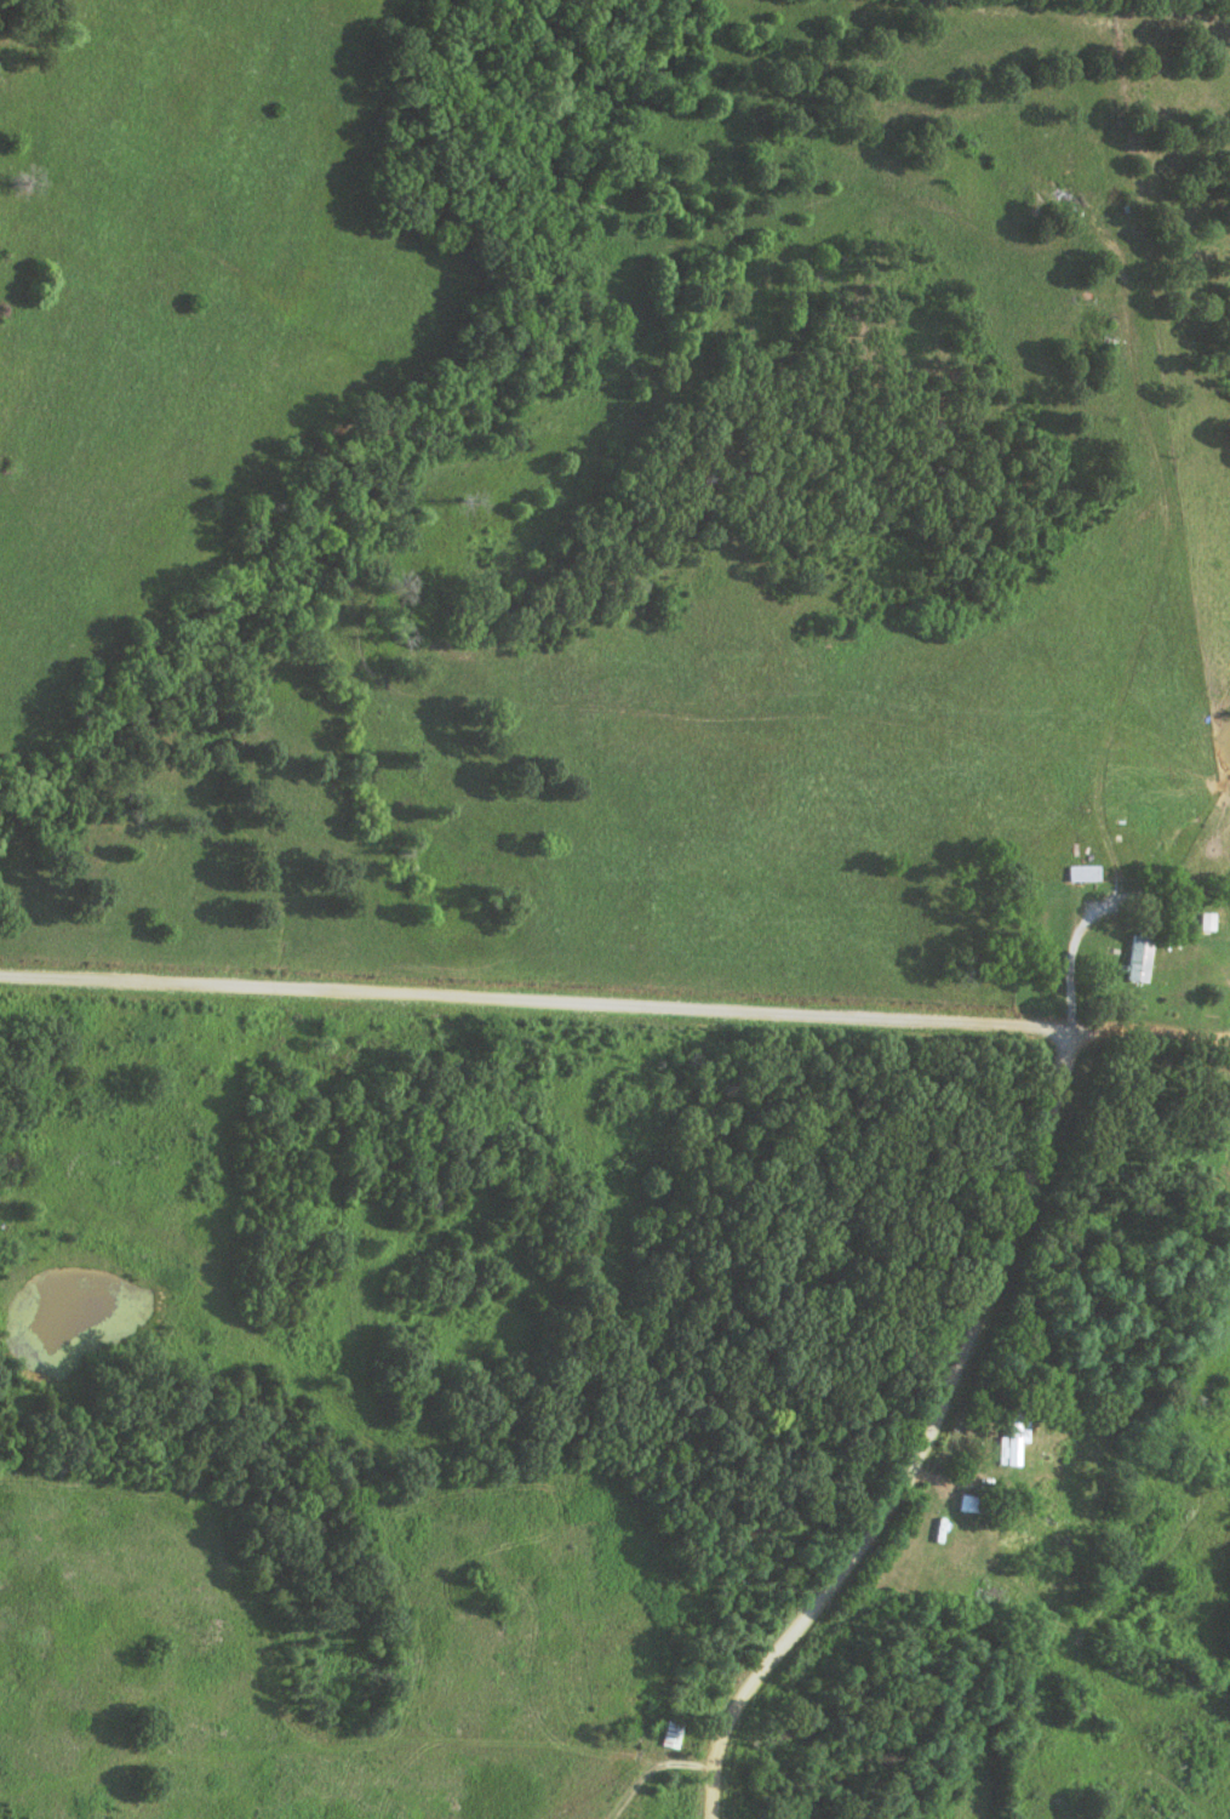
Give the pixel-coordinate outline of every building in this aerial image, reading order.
[(1099,867),(1069,867),(1069,881),(1099,881),(1099,867)] [(1214,930),(1214,914),(1203,914),(1203,930),(1214,930)] [(1151,936),(1130,936),(1130,982),(1151,982),(1151,936)] [(998,1465),(1018,1465),(1019,1416),(1009,1415),(1008,1437),(999,1437),(998,1465)] [(959,1511),(987,1514),(989,1498),(961,1495),(959,1511)] [(678,1749),(682,1724),(666,1721),(662,1746),(678,1749)]
